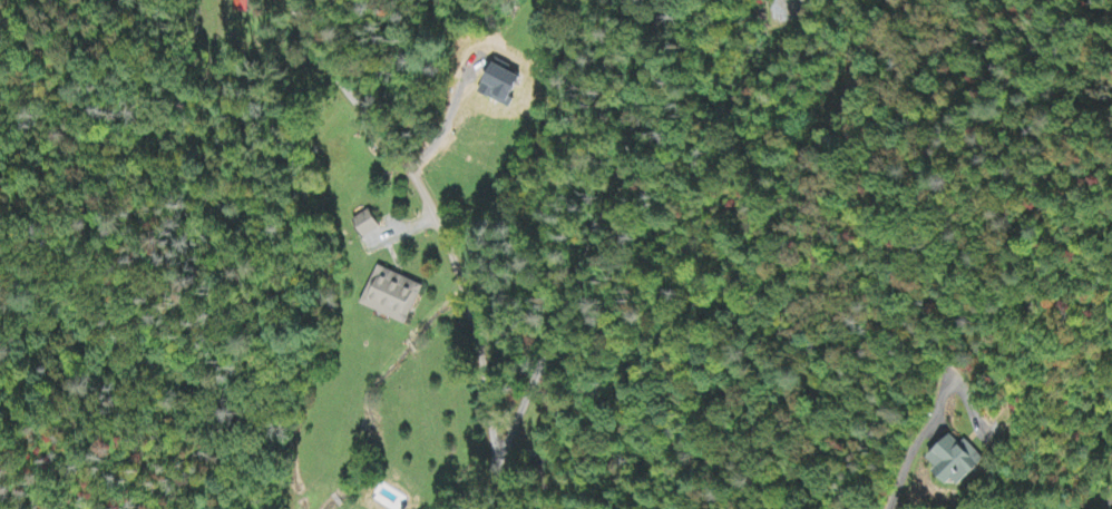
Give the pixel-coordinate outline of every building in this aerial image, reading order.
[(253,0),(232,0),(231,14),(253,14),(253,0)] [(358,241),(382,230),(373,209),(348,221),(358,241)] [(426,287),(381,267),(363,305),(409,326),(426,287)] [(968,442),(965,446),(955,437),(933,460),(964,490),(990,462),(968,442)]
